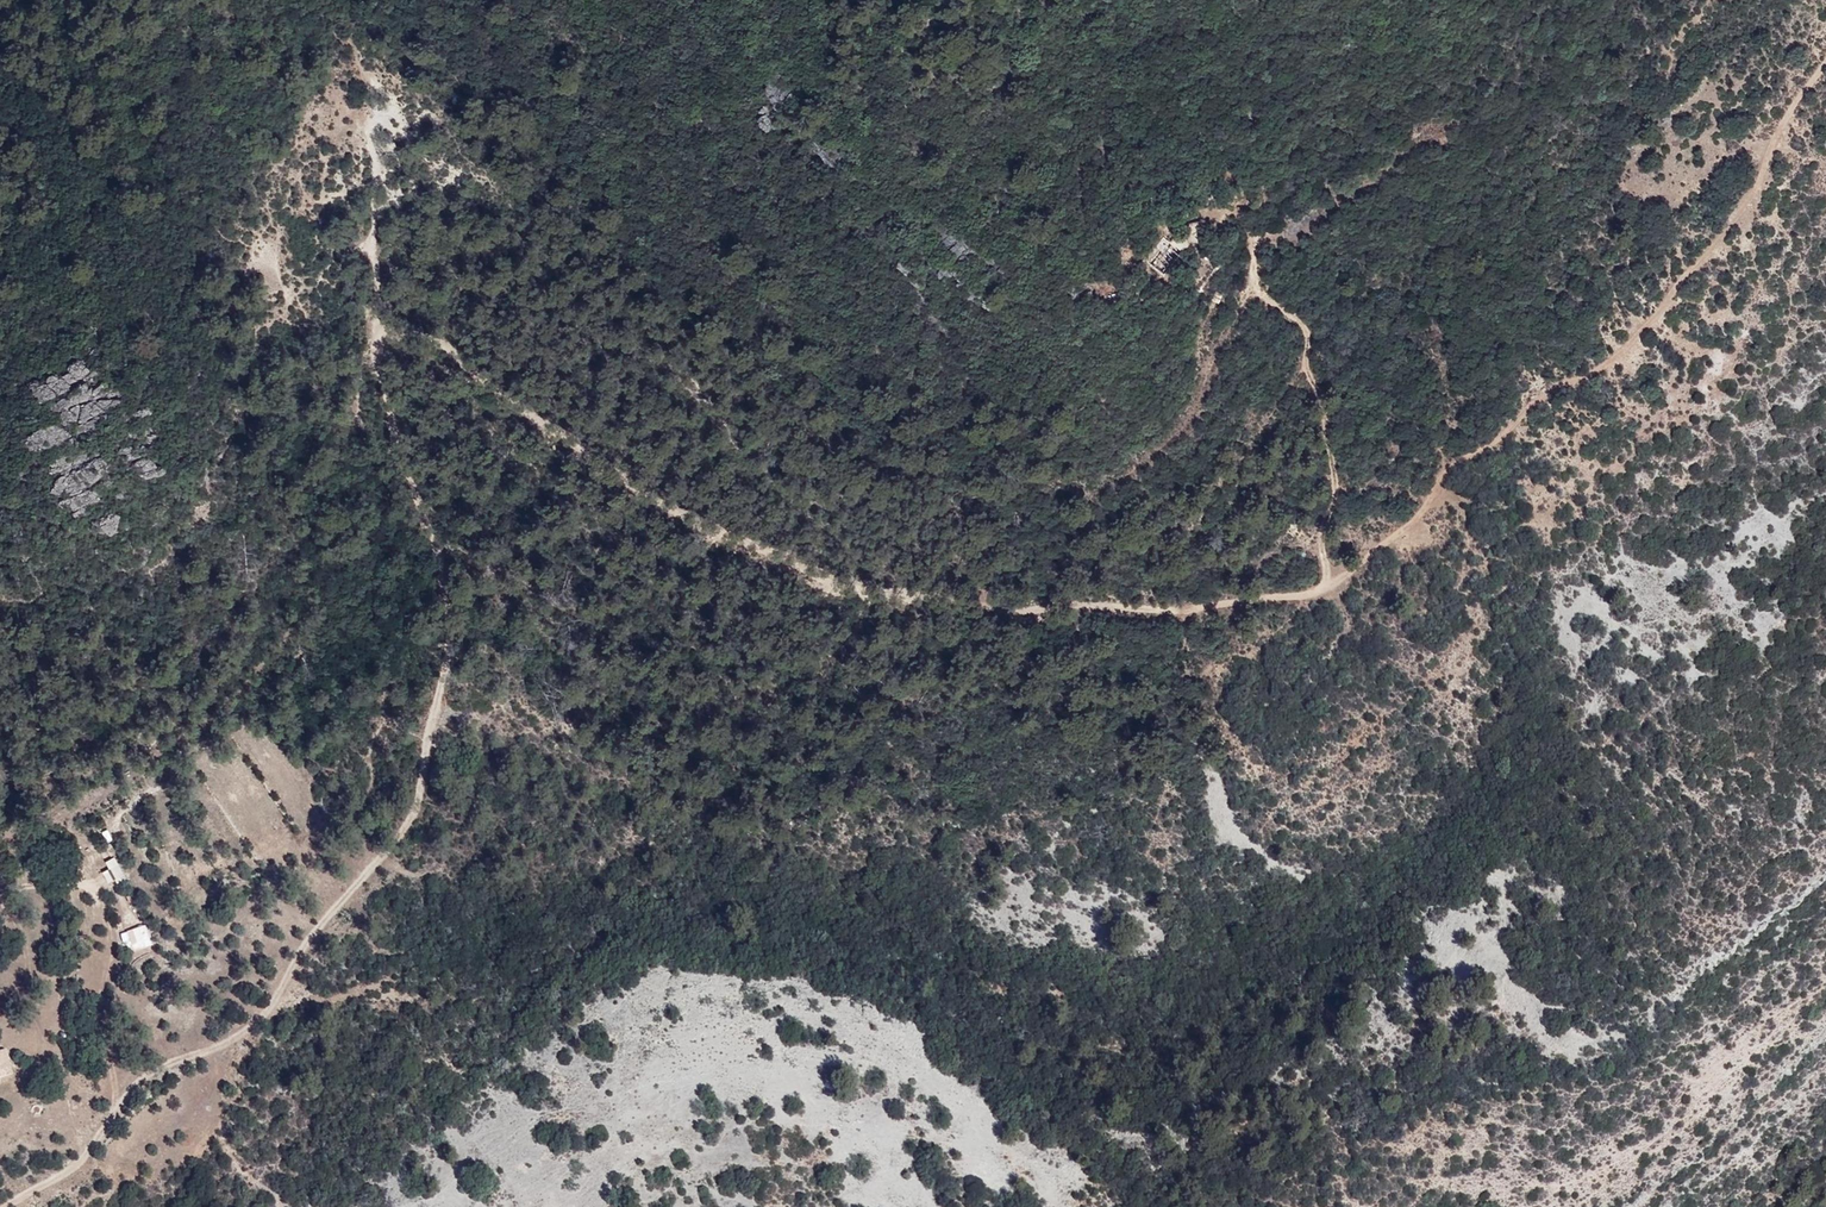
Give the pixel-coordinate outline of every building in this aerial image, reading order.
[(118,857),(109,860),(115,880),(124,877),(118,857)] [(132,955),(155,946),(147,926),(124,935),(132,955)]
